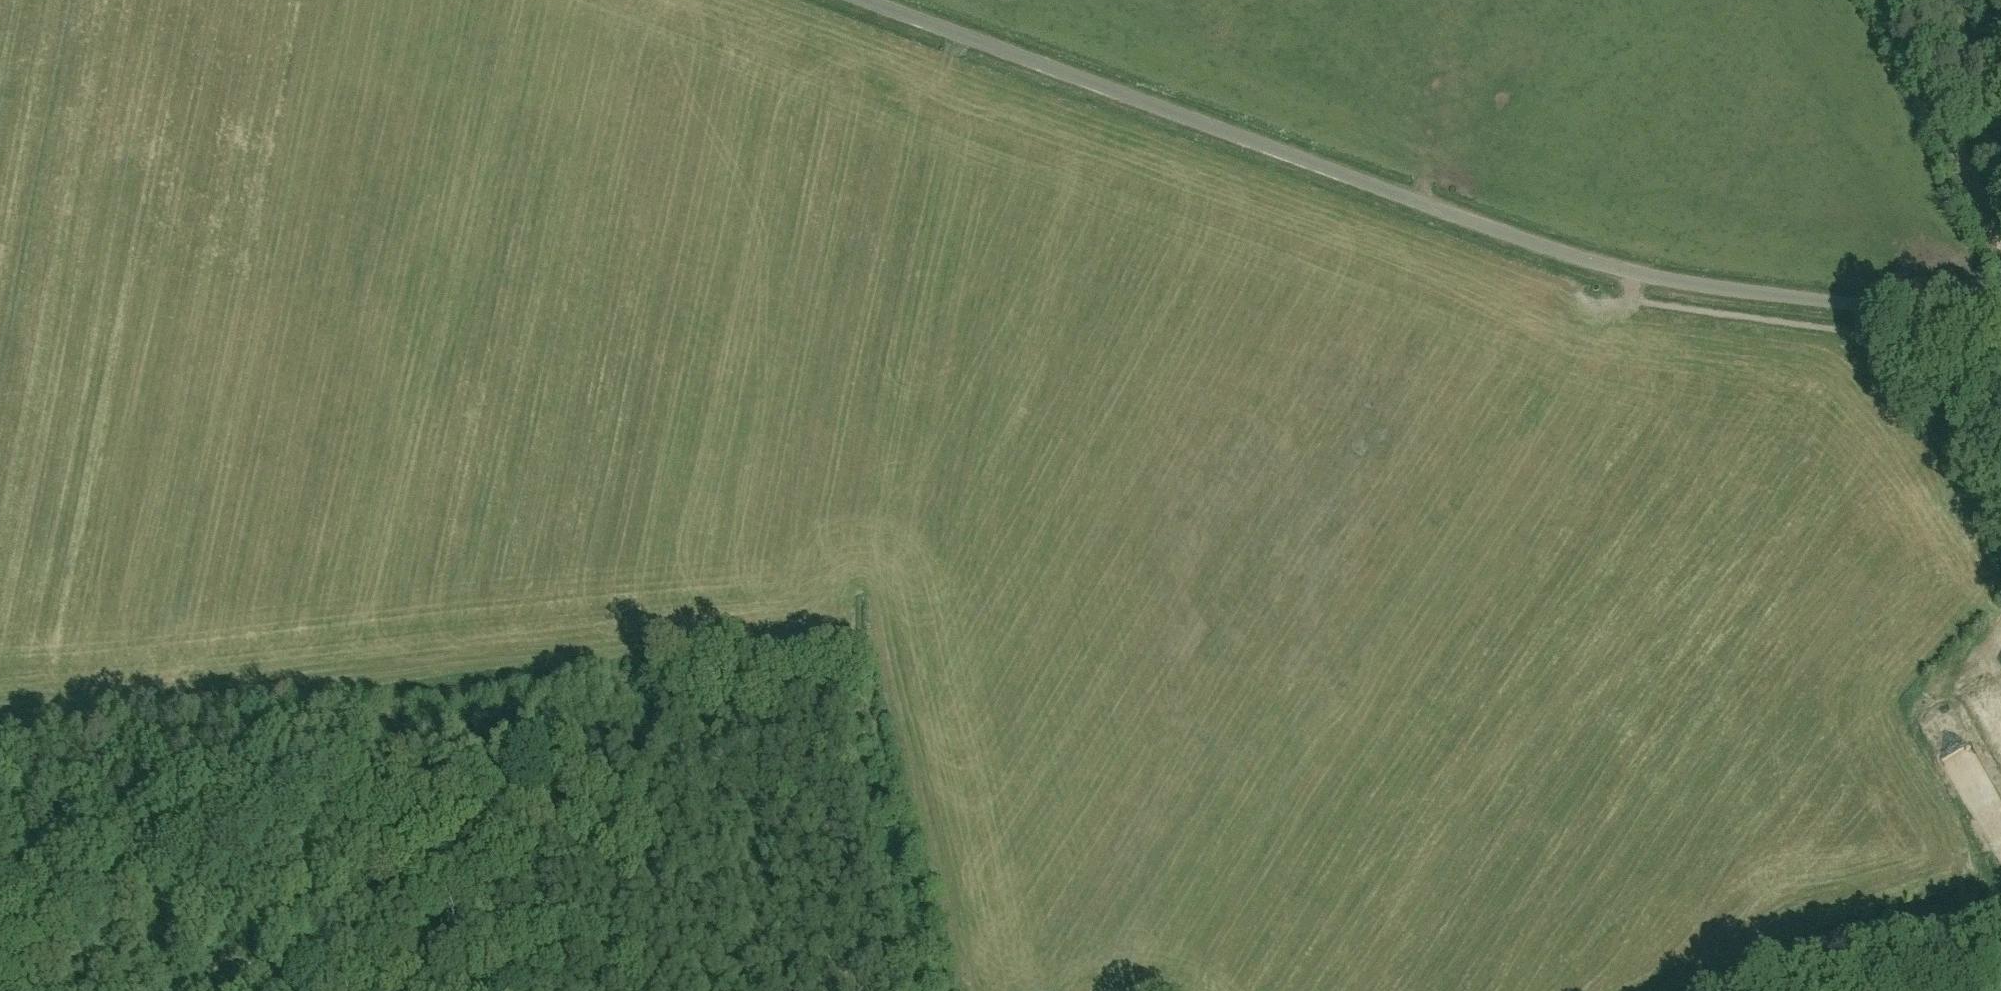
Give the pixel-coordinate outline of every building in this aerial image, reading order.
[(2000,736),(2000,679),(1998,674),(1974,687),(2000,736)] [(1933,713),(1953,756),(1972,747),(1952,704),(1933,713)]
